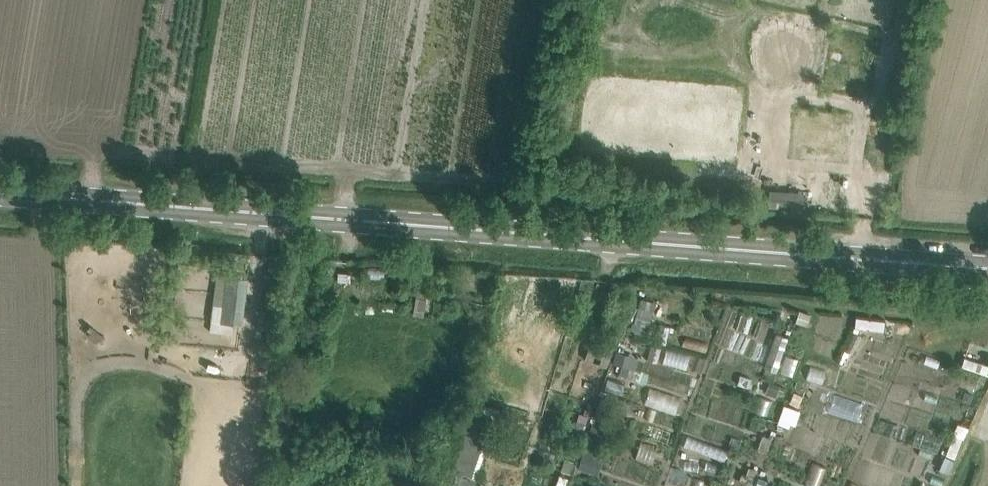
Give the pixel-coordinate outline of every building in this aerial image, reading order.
[(741,160),(744,83),(590,76),(587,152),(741,160)] [(770,193),(769,205),(802,207),(803,185),(787,183),(786,194),(770,193)] [(368,267),(368,280),(384,281),(385,267),(368,267)] [(214,304),(211,331),(232,333),(233,323),(239,277),(226,275),(224,295),(223,305),(214,304)] [(338,275),(338,284),(350,284),(351,275),(338,275)] [(417,288),(413,314),(423,315),(426,290),(417,288)] [(334,289),(332,299),(340,301),(342,291),(334,289)] [(634,326),(632,331),(647,335),(656,302),(641,298),(640,302),(634,326)] [(800,313),(796,325),(807,329),(812,317),(800,313)] [(857,316),(855,327),(885,331),(886,321),(857,316)] [(776,336),(764,370),(776,374),(788,340),(776,336)] [(589,345),(584,360),(607,368),(612,352),(589,345)] [(652,347),(648,362),(657,365),(662,350),(652,347)] [(616,350),(612,362),(622,365),(626,353),(616,350)] [(787,356),(781,372),(794,377),(799,360),(787,356)] [(962,367),(987,376),(987,365),(965,357),(962,367)] [(741,377),(738,387),(748,390),(751,381),(741,377)] [(768,381),(764,393),(775,397),(779,385),(768,381)] [(792,390),(787,403),(798,408),(804,395),(792,390)] [(964,391),(960,401),(969,404),(973,394),(964,391)] [(759,398),(753,413),(769,418),(774,403),(759,398)] [(599,403),(593,418),(605,422),(610,407),(599,403)] [(783,404),(776,423),(788,427),(789,423),(794,424),(799,410),(783,404)] [(580,416),(577,423),(586,427),(589,419),(580,416)] [(570,427),(567,436),(581,441),(586,427),(578,424),(570,427)] [(954,424),(950,436),(952,437),(961,440),(966,428),(954,424)] [(592,426),(589,439),(601,443),(605,430),(592,426)] [(952,437),(946,454),(954,457),(961,440),(952,437)] [(763,438),(757,454),(767,457),(773,441),(763,438)] [(482,449),(461,441),(458,448),(453,462),(457,464),(449,485),(469,485),(482,449)] [(583,447),(576,468),(589,472),(593,456),(595,451),(583,447)] [(565,458),(561,471),(571,474),(575,461),(565,458)] [(944,458),(939,472),(947,475),(952,462),(944,458)] [(744,485),(752,485),(757,472),(749,470),(744,485)] [(555,485),(566,485),(568,478),(559,475),(555,485)]
